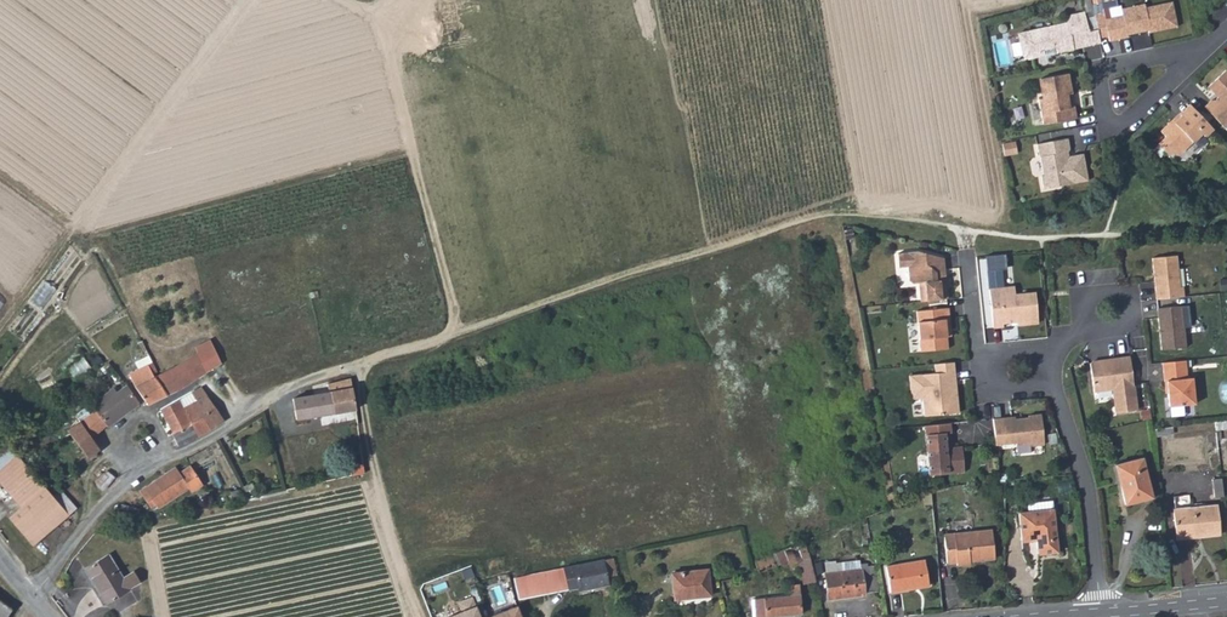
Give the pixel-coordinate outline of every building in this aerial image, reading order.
[(1117,13),(1099,17),(1098,11),(1089,14),(1092,27),(1094,36),(1103,34),(1104,39),(1123,35),(1122,32),(1135,29),(1138,25),(1142,24),(1143,30),(1171,23),(1167,0),(1159,0),(1139,5),(1138,1),(1115,6),(1117,13)] [(1094,36),(1092,27),(1083,29),(1079,9),(1061,13),(1062,19),(1024,27),(1026,34),(1014,36),(1016,51),(1023,55),(1034,52),(1038,47),(1050,44),(1051,50),(1095,41),(1094,36)] [(1014,36),(1026,34),(1024,27),(1012,29),(1014,36)] [(1211,99),(1204,106),(1223,126),(1226,122),(1226,71),(1226,69),(1208,86),(1218,96),(1215,100),(1211,99)] [(1064,71),(1036,76),(1039,96),(1034,97),(1039,122),(1072,116),(1070,102),(1065,102),(1063,92),(1068,91),(1064,71)] [(1175,121),(1173,119),(1161,130),(1166,136),(1158,143),(1166,151),(1181,151),(1201,132),(1205,135),(1213,128),(1190,103),(1180,113),(1182,115),(1175,121)] [(1180,113),(1173,119),(1175,121),(1182,115),(1180,113)] [(1040,186),(1085,178),(1080,151),(1062,154),(1061,150),(1065,149),(1066,146),(1064,136),(1034,141),(1036,154),(1038,154),(1041,173),(1038,174),(1040,186)] [(916,300),(943,297),(939,257),(914,250),(893,252),(894,266),(903,265),(905,279),(908,282),(914,281),(916,300)] [(1149,258),(1153,299),(1180,296),(1179,287),(1176,287),(1173,256),(1149,258)] [(46,281),(36,302),(48,308),(59,288),(46,281)] [(986,287),(990,325),(1000,325),(999,314),(1013,312),(1014,323),(1034,321),(1031,291),(1011,293),(1010,285),(986,287)] [(945,306),(913,309),(917,350),(944,348),(943,335),(941,318),(946,318),(945,306)] [(1181,306),(1154,309),(1159,350),(1183,347),(1179,316),(1183,315),(1181,306)] [(999,314),(1000,325),(1014,323),(1013,312),(999,314)] [(167,370),(155,376),(154,376),(166,393),(181,386),(221,362),(212,344),(178,364),(168,372),(167,370)] [(137,368),(147,363),(151,361),(148,355),(134,361),(137,368)] [(1087,365),(1092,392),(1110,388),(1115,412),(1136,409),(1126,356),(1089,362),(1087,365)] [(946,403),(955,402),(950,361),(931,363),(932,371),(906,374),(908,397),(920,397),(921,414),(947,412),(946,403)] [(1190,378),(1184,378),(1182,361),(1160,363),(1162,381),(1164,381),(1166,406),(1192,404),(1190,378)] [(166,393),(154,376),(147,363),(137,368),(127,373),(133,385),(147,402),(166,393)] [(289,402),(294,422),(354,407),(347,379),(324,385),(326,393),(289,402)] [(115,390),(111,385),(103,391),(90,400),(94,408),(78,420),(91,436),(105,423),(124,411),(137,400),(124,383),(115,390)] [(193,394),(196,399),(206,393),(201,386),(191,391),(193,394)] [(160,407),(172,431),(190,423),(214,404),(206,393),(196,399),(182,405),(178,398),(160,407)] [(956,411),(955,402),(946,403),(947,412),(956,411)] [(190,423),(197,435),(198,436),(224,420),(214,404),(190,423)] [(990,418),(993,444),(1013,442),(1014,444),(1029,442),(1029,444),(1042,443),(1039,413),(1026,415),(1026,417),(1018,418),(1018,420),(1013,420),(1012,416),(990,418)] [(1226,427),(1226,418),(1213,420),(1214,429),(1226,427)] [(78,420),(65,429),(80,449),(86,456),(87,455),(90,460),(97,453),(94,450),(99,447),(91,436),(78,420)] [(177,445),(197,435),(190,423),(172,431),(171,432),(177,445)] [(944,442),(943,432),(923,434),(928,474),(962,470),(960,445),(940,447),(940,442),(944,442)] [(1149,496),(1139,456),(1113,463),(1123,503),(1149,496)] [(350,465),(351,475),(360,474),(364,473),(363,464),(350,465)] [(179,472),(175,465),(138,488),(150,507),(155,504),(157,508),(189,488),(191,493),(203,485),(191,465),(179,472)] [(29,468),(9,486),(23,501),(43,484),(29,468)] [(51,493),(43,484),(23,501),(12,512),(36,539),(67,511),(56,498),(51,493)] [(56,498),(63,492),(59,487),(51,493),(56,498)] [(74,505),(63,492),(56,498),(67,511),(74,505)] [(1032,504),(1033,512),(1051,510),(1050,502),(1032,504)] [(1218,534),(1214,503),(1173,508),(1176,539),(1218,534)] [(1056,553),(1051,510),(1033,512),(1015,514),(1019,542),(1035,540),(1036,556),(1056,553)] [(989,563),(987,535),(941,539),(943,567),(952,566),(953,570),(968,569),(968,565),(989,563)] [(804,540),(766,556),(753,561),(754,572),(765,569),(765,567),(785,559),(787,564),(795,562),(801,583),(814,580),(804,540)] [(84,569),(106,604),(131,590),(130,588),(141,582),(133,571),(123,577),(109,554),(84,569)] [(615,574),(611,556),(512,577),(516,598),(577,587),(578,589),(579,590),(607,584),(605,576),(615,574)] [(927,586),(922,559),(884,565),(889,591),(927,586)] [(472,563),(458,569),(424,581),(426,587),(475,570),(472,563)] [(840,566),(840,572),(822,574),(826,599),(862,594),(857,563),(840,566)] [(709,597),(706,569),(668,574),(672,602),(709,597)] [(505,584),(503,574),(490,577),(480,579),(483,585),(491,584),(492,587),(505,584)] [(798,594),(750,597),(751,605),(754,605),(755,616),(760,616),(800,614),(798,594)] [(14,609),(0,600),(0,616),(9,616),(14,609)] [(476,616),(517,616),(512,603),(476,616)]
